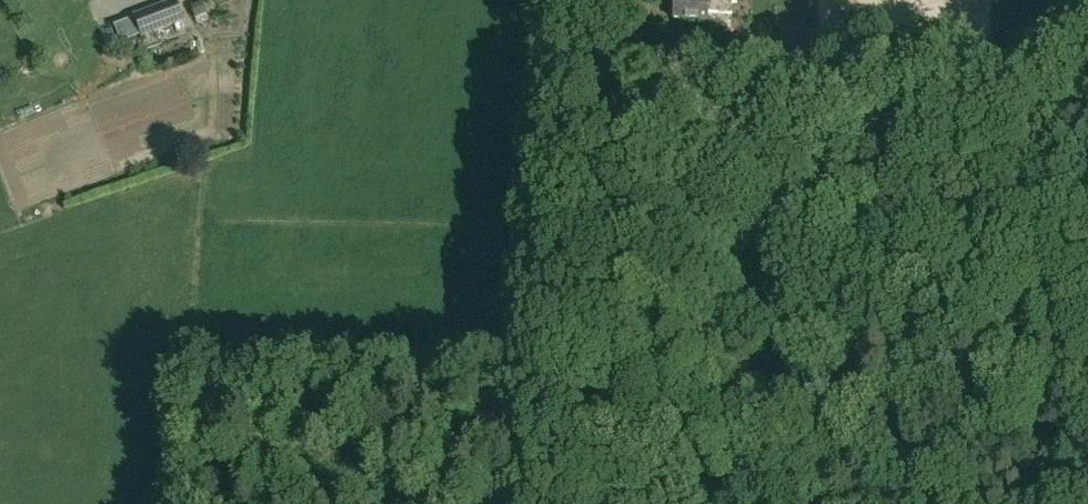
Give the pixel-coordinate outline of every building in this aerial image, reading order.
[(141,33),(143,37),(186,21),(178,0),(172,0),(134,14),(141,33)] [(711,23),(713,0),(680,0),(678,21),(711,23)] [(200,1),(190,6),(194,18),(206,14),(200,1)]
